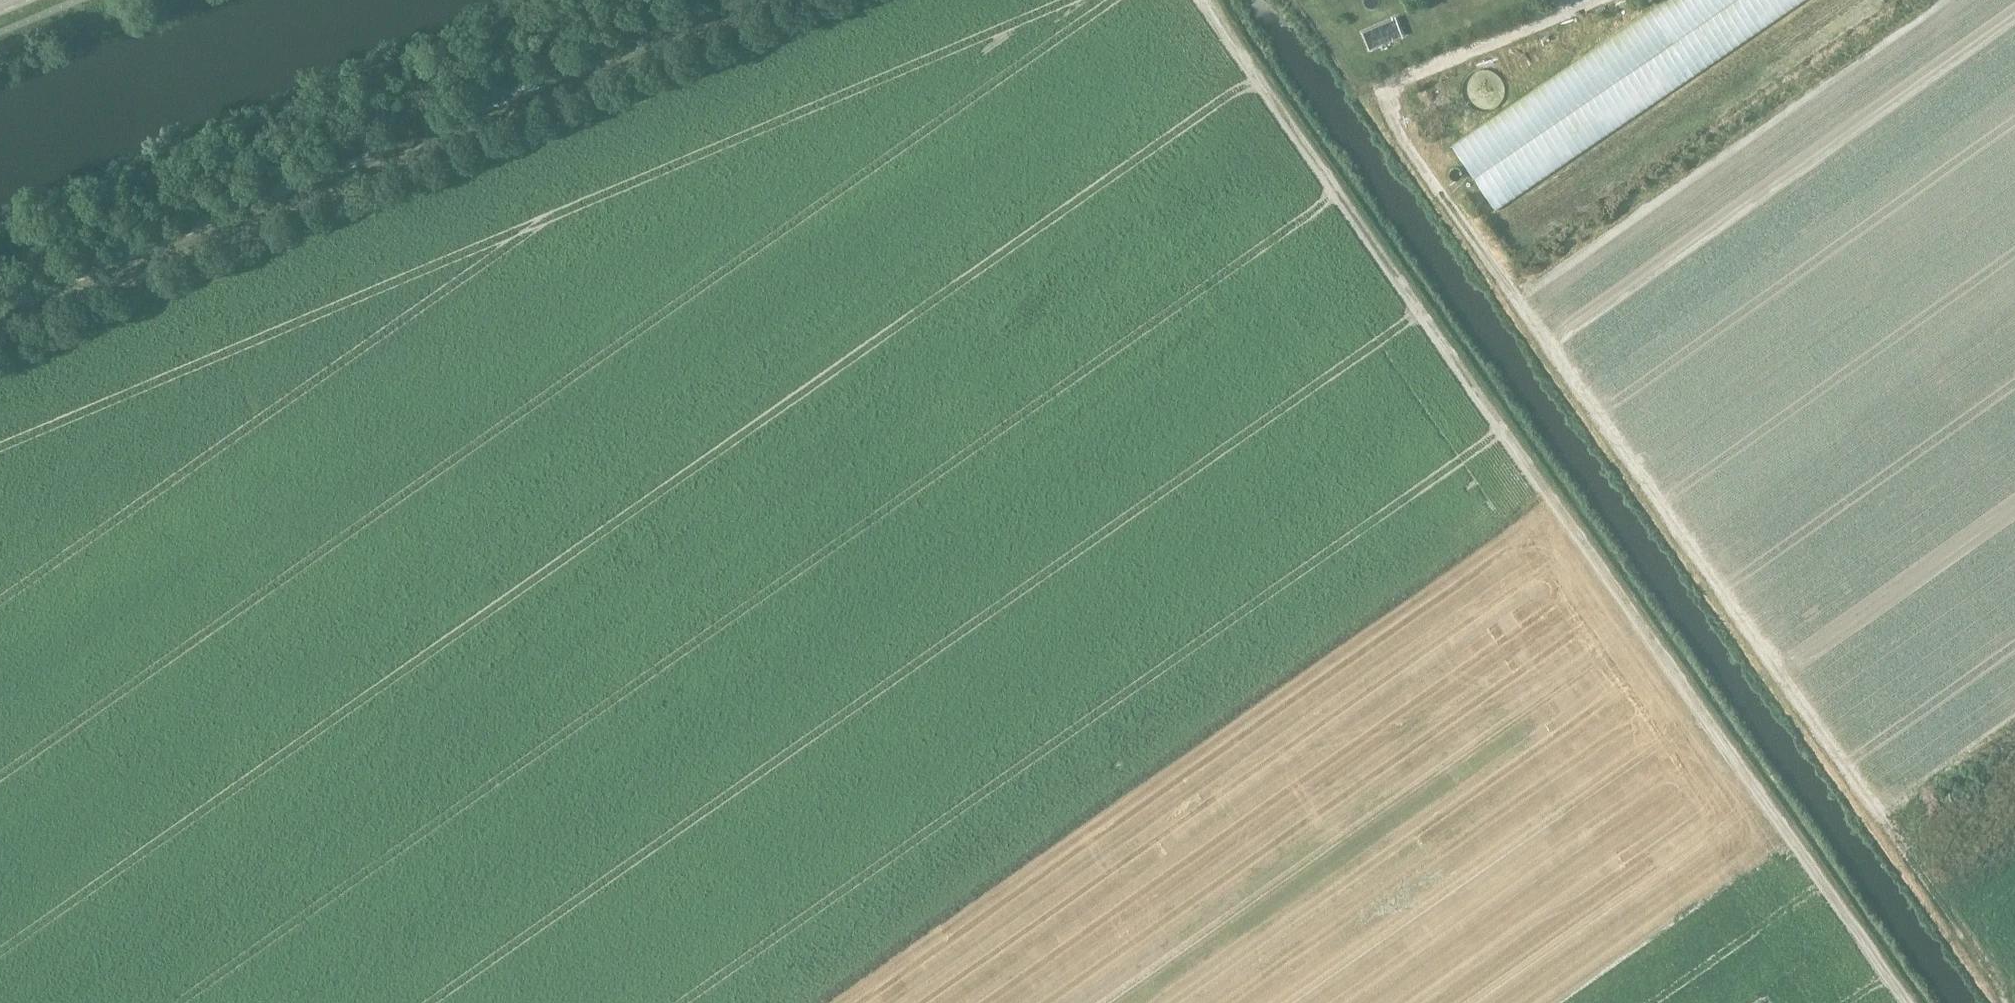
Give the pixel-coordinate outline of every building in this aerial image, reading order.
[(1451,145),(1494,208),(1800,0),(1665,0),(1451,145)] [(1387,18),(1370,25),(1374,35),(1391,28),(1387,18)]
